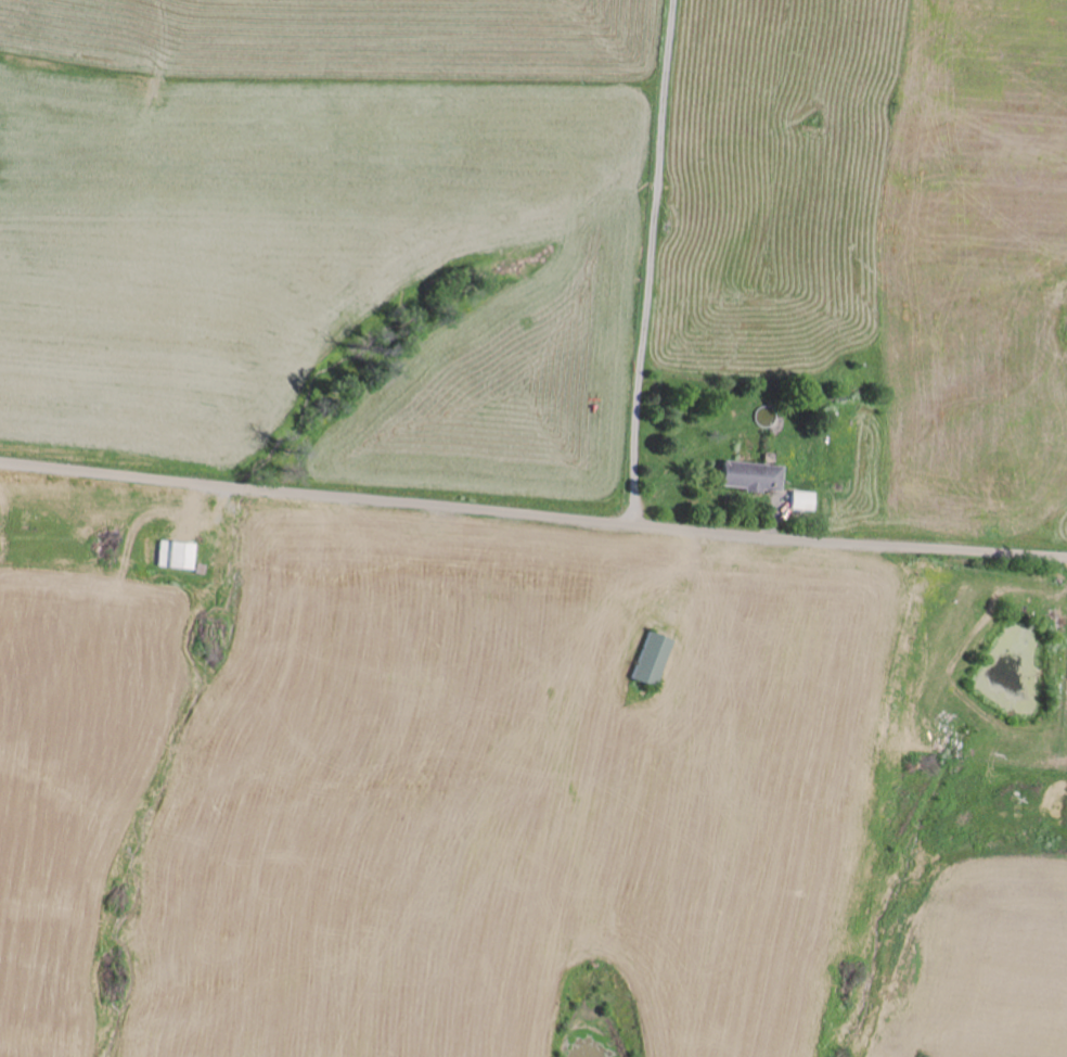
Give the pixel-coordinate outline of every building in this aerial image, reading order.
[(779,491),(780,464),(721,460),(720,485),(743,486),(743,489),(779,491)] [(811,491),(789,490),(788,508),(810,509),(811,491)] [(157,566),(190,569),(193,543),(160,539),(157,566)] [(658,685),(671,638),(646,631),(634,679),(658,685)]
